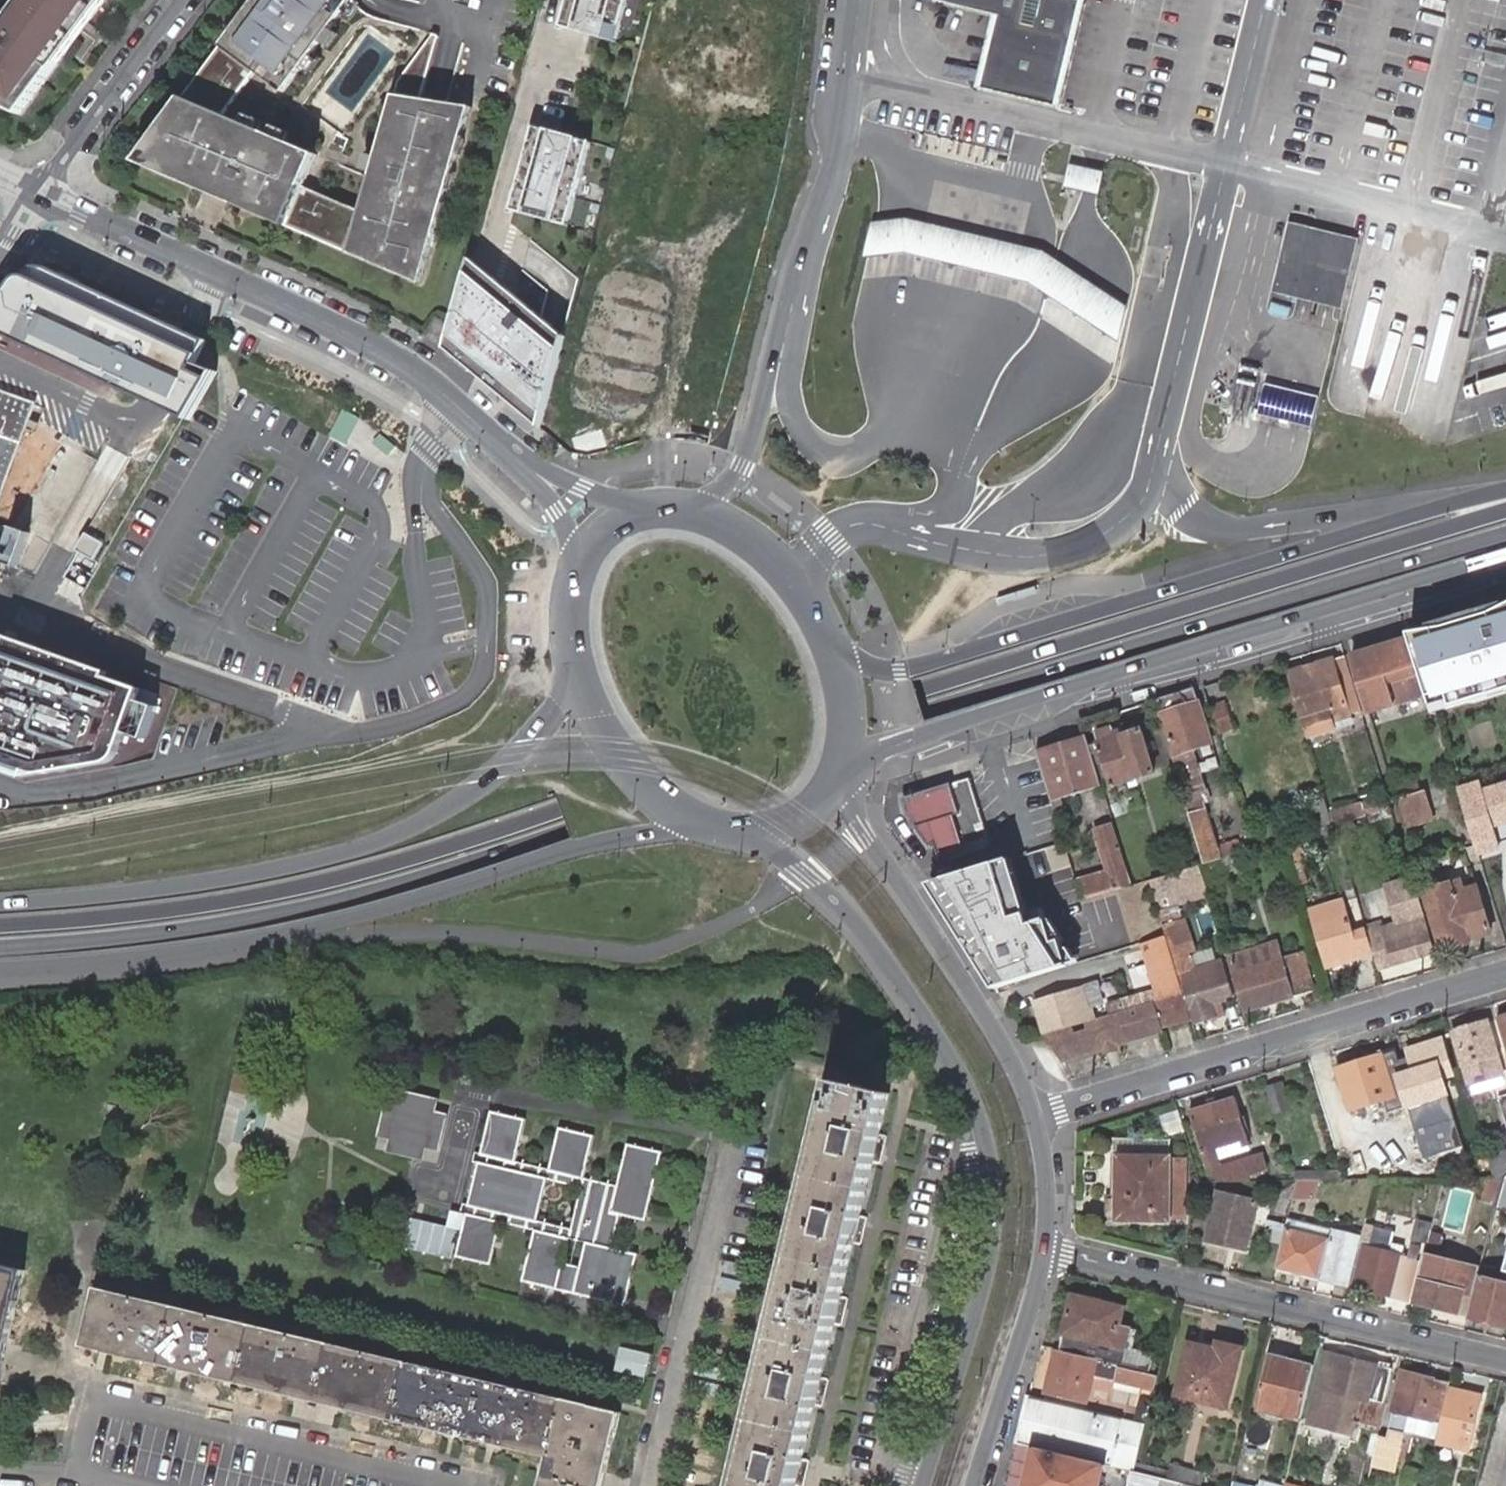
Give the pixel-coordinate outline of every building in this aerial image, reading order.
[(0,25),(0,113),(18,121),(107,0),(20,0),(1,26),(0,25)] [(141,162),(424,279),(469,105),(421,99),(437,34),(432,31),(398,82),(364,208),(306,186),(318,154),(225,116),(258,71),(287,91),(351,0),(257,0),(141,162)] [(562,31),(616,44),(628,0),(570,0),(562,31)] [(930,0),(995,16),(977,88),(1052,106),(1078,0),(930,0)] [(590,144),(533,129),(510,212),(566,228),(590,144)] [(1082,173),(1068,169),(1065,182),(1079,186),(1082,173)] [(1292,223),(1277,286),(1342,303),(1358,238),(1292,223)] [(950,280),(1033,299),(1076,326),(1115,351),(1124,319),(1083,294),(1036,265),(958,245),(902,232),(871,233),(862,267),(888,265),(950,280)] [(563,339),(469,259),(443,348),(540,429),(563,339)] [(0,316),(0,330),(143,398),(180,323),(82,274),(69,272),(59,270),(46,272),(37,275),(29,282),(17,291),(0,316)] [(449,322),(431,317),(424,336),(443,342),(449,322)] [(1262,415),(1313,426),(1319,395),(1270,384),(1262,415)] [(0,391),(0,488),(29,401),(0,391)] [(19,567),(31,531),(12,524),(9,531),(0,528),(0,560),(19,567)] [(1408,633),(1432,707),(1449,702),(1451,707),(1505,693),(1505,605),(1408,633)] [(39,773),(113,757),(116,755),(118,752),(120,749),(141,686),(0,637),(0,760),(39,773)] [(1424,686),(1410,639),(1353,656),(1371,713),(1427,695),(1424,686)] [(1345,659),(1288,677),(1307,738),(1333,730),(1331,722),(1328,711),(1340,708),(1344,718),(1349,716),(1348,714),(1360,710),(1345,659)] [(1199,704),(1195,688),(1157,700),(1161,716),(1199,704)] [(1223,703),(1209,708),(1217,736),(1232,731),(1223,703)] [(1199,704),(1161,716),(1184,789),(1199,785),(1188,751),(1195,749),(1213,744),(1199,704)] [(1328,711),(1331,722),(1344,718),(1340,708),(1328,711)] [(1096,734),(1100,744),(1116,739),(1113,730),(1096,734)] [(1116,739),(1100,744),(1103,754),(1094,757),(1096,766),(1106,763),(1114,787),(1154,775),(1142,732),(1116,739)] [(1086,738),(1038,753),(1059,825),(1068,822),(1064,808),(1104,796),(1086,738)] [(1195,749),(1188,751),(1199,785),(1205,784),(1195,749)] [(936,846),(942,864),(986,851),(989,843),(970,780),(908,798),(904,809),(907,816),(930,848),(936,846)] [(1415,782),(1393,789),(1401,812),(1423,805),(1415,782)] [(1457,788),(1455,783),(1448,785),(1452,796),(1458,793),(1457,790),(1457,788)] [(1457,790),(1458,793),(1470,832),(1475,845),(1478,856),(1497,850),(1490,826),(1505,821),(1505,788),(1505,784),(1481,792),(1478,783),(1457,790)] [(1387,797),(1329,814),(1334,826),(1337,825),(1356,820),(1390,809),(1387,797)] [(1330,825),(1324,801),(1308,805),(1316,830),(1330,825)] [(1205,865),(1232,857),(1242,854),(1238,841),(1218,847),(1205,803),(1188,808),(1205,865)] [(1423,805),(1401,812),(1405,827),(1434,818),(1429,803),(1423,805)] [(1356,820),(1337,825),(1342,843),(1354,839),(1351,829),(1358,827),(1356,820)] [(1109,871),(1076,880),(1082,901),(1132,887),(1114,830),(1098,835),(1109,871)] [(1201,866),(1201,869),(1204,877),(1236,867),(1232,857),(1205,865),(1201,866)] [(1011,859),(928,893),(996,999),(1080,964),(1044,911),(1027,915),(1011,859)] [(1177,904),(1209,895),(1204,877),(1201,869),(1150,884),(1157,909),(1177,904)] [(1474,876),(1449,884),(1452,895),(1477,887),(1474,876)] [(1424,891),(1442,951),(1468,944),(1466,939),(1491,932),(1477,887),(1452,895),(1449,884),(1424,891)] [(1309,911),(1323,958),(1356,948),(1342,901),(1309,911)] [(1163,927),(1182,922),(1177,904),(1157,909),(1163,927)] [(1367,932),(1377,967),(1430,952),(1420,916),(1367,932)] [(1180,972),(1193,1021),(1214,1015),(1213,1013),(1223,1010),(1220,998),(1230,996),(1221,966),(1215,962),(1198,967),(1184,921),(1182,922),(1163,927),(1166,939),(1177,973),(1180,972)] [(1177,973),(1166,939),(1141,947),(1153,991),(1107,1004),(1109,1015),(1183,993),(1177,973)] [(1246,1009),(1312,991),(1301,952),(1277,959),(1272,943),(1230,954),(1246,1009)] [(1035,1000),(1045,1033),(1092,1020),(1086,1001),(1097,997),(1093,984),(1082,987),(1082,985),(1035,1000)] [(1191,1021),(1183,993),(1109,1015),(1092,1020),(1045,1033),(1064,1060),(1164,1031),(1164,1030),(1191,1021)] [(1496,1019),(1505,1052),(1505,1016),(1496,1019)] [(1485,1022),(1452,1032),(1468,1085),(1500,1075),(1485,1022)] [(1443,1035),(1404,1047),(1410,1070),(1397,1074),(1423,1158),(1465,1145),(1445,1079),(1456,1075),(1443,1035)] [(1397,1110),(1391,1092),(1384,1068),(1380,1056),(1335,1069),(1348,1110),(1381,1101),(1385,1113),(1397,1110)] [(1384,1068),(1391,1092),(1401,1089),(1397,1074),(1394,1065),(1384,1068)] [(738,1485),(797,1485),(891,1094),(836,1079),(738,1485)] [(1268,1086),(1276,1113),(1294,1107),(1286,1080),(1268,1086)] [(397,1089),(386,1152),(440,1161),(448,1114),(442,1113),(445,1097),(397,1089)] [(1496,1097),(1505,1127),(1505,1094),(1496,1097)] [(1189,1111),(1205,1166),(1214,1163),(1219,1181),(1251,1180),(1250,1175),(1268,1169),(1261,1144),(1243,1149),(1242,1146),(1247,1144),(1233,1097),(1189,1111)] [(491,1103),(455,1250),(492,1258),(501,1218),(532,1225),(521,1274),(623,1298),(636,1246),(609,1240),(618,1205),(645,1212),(662,1144),(625,1135),(615,1178),(584,1171),(595,1127),(558,1118),(548,1161),(516,1154),(527,1111),(491,1103)] [(1493,1179),(1502,1179),(1505,1174),(1505,1152),(1486,1158),(1493,1179)] [(1103,1196),(1103,1218),(1166,1220),(1168,1160),(1117,1158),(1116,1196),(1103,1196)] [(1291,1170),(1291,1182),(1295,1181),(1316,1181),(1342,1181),(1338,1169),(1291,1170)] [(1493,1179),(1485,1179),(1479,1202),(1494,1206),(1500,1180),(1502,1179),(1493,1179)] [(1295,1181),(1292,1194),(1311,1200),(1316,1181),(1295,1181)] [(1242,1252),(1256,1198),(1218,1189),(1205,1243),(1242,1252)] [(1377,1218),(1365,1216),(1359,1239),(1358,1244),(1362,1245),(1353,1285),(1405,1299),(1418,1248),(1406,1245),(1404,1255),(1369,1246),(1372,1237),(1377,1218)] [(1330,1232),(1286,1220),(1283,1230),(1328,1241),(1330,1232)] [(1274,1267),(1274,1269),(1348,1286),(1358,1244),(1359,1239),(1330,1232),(1328,1241),(1283,1230),(1274,1267)] [(1406,1245),(1372,1237),(1369,1246),(1404,1255),(1406,1245)] [(1472,1296),(1479,1267),(1425,1254),(1414,1302),(1457,1312),(1461,1293),(1472,1296)] [(26,1269),(0,1263),(0,1376),(26,1269)] [(1467,1315),(1505,1324),(1505,1283),(1489,1278),(1491,1266),(1480,1264),(1479,1267),(1472,1296),(1467,1315)] [(541,1485),(603,1485),(621,1407),(98,1286),(85,1343),(549,1451),(541,1485)] [(1059,1348),(1118,1363),(1118,1361),(1154,1370),(1156,1364),(1148,1362),(1149,1359),(1121,1351),(1128,1328),(1117,1325),(1121,1307),(1072,1295),(1059,1348)] [(1190,1342),(1177,1396),(1223,1407),(1238,1347),(1216,1342),(1215,1348),(1190,1342)] [(1091,1375),(1095,1360),(1055,1350),(1044,1391),(1084,1403),(1091,1375)] [(1353,1418),(1371,1423),(1376,1402),(1381,1403),(1390,1369),(1323,1352),(1315,1386),(1325,1389),(1359,1398),(1357,1405),(1353,1418)] [(1300,1419),(1313,1364),(1268,1354),(1258,1398),(1294,1406),(1291,1417),(1300,1419)] [(1106,1363),(1095,1360),(1091,1375),(1101,1378),(1106,1363)] [(1139,1388),(1142,1372),(1106,1363),(1101,1378),(1115,1381),(1139,1388)] [(1151,1400),(1156,1376),(1142,1372),(1139,1388),(1115,1381),(1112,1390),(1151,1400)] [(1385,1438),(1379,1437),(1374,1459),(1397,1464),(1405,1430),(1408,1418),(1436,1424),(1446,1383),(1401,1372),(1385,1438)] [(1324,1396),(1357,1405),(1359,1398),(1325,1389),(1324,1396)] [(1480,1397),(1446,1390),(1434,1443),(1467,1451),(1480,1397)] [(1028,1395),(1016,1444),(1039,1449),(1107,1465),(1118,1418),(1028,1395)] [(1255,1409),(1291,1417),(1294,1406),(1258,1398),(1255,1409)] [(1144,1415),(1147,1415),(1151,1402),(1136,1399),(1133,1401),(1129,1417),(1143,1420),(1144,1415)] [(1145,1425),(1118,1418),(1107,1465),(1134,1472),(1136,1465),(1145,1425)] [(1408,1418),(1405,1430),(1433,1437),(1436,1424),(1408,1418)] [(1040,1450),(1031,1485),(1102,1485),(1107,1465),(1040,1450)] [(1134,1472),(1136,1472),(1170,1480),(1171,1473),(1136,1465),(1134,1472)] [(1186,1484),(1193,1485),(1199,1485),(1202,1472),(1173,1466),(1171,1473),(1170,1480),(1186,1484)] [(1133,1485),(1186,1485),(1186,1484),(1170,1480),(1136,1472),(1133,1485)]
